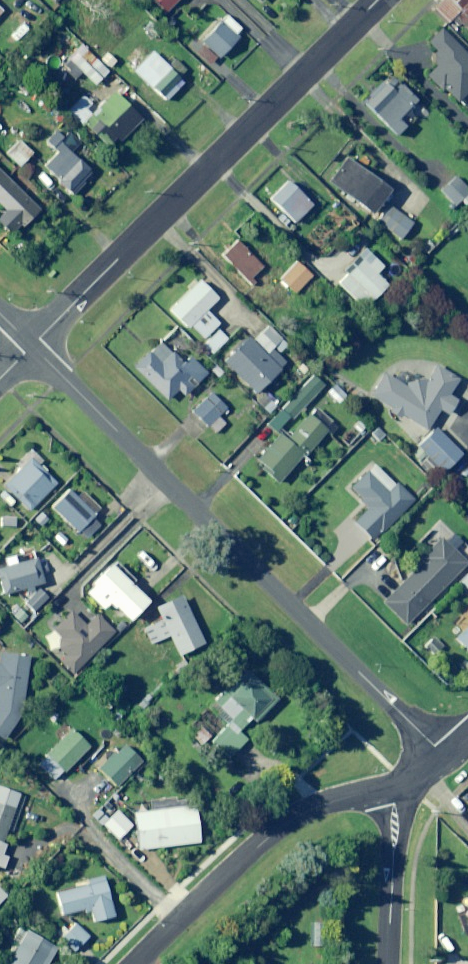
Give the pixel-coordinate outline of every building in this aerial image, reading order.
[(163,12),(174,0),(149,0),(163,12)] [(467,45),(467,0),(439,0),(429,9),(466,47),(467,45)] [(158,33),(147,22),(140,29),(151,39),(158,33)] [(194,53),(208,66),(215,58),(216,59),(236,38),(219,22),(200,43),(201,45),(194,53)] [(434,66),(424,76),(440,92),(442,90),(455,103),(467,89),(467,59),(438,30),(425,43),(433,51),(434,66)] [(142,80),(132,90),(147,104),(156,95),(162,100),(171,91),(169,89),(184,75),(157,48),(134,72),(142,80)] [(106,73),(82,49),(62,70),(72,81),(80,73),(93,86),(106,73)] [(392,95),(380,82),(360,102),(394,136),(403,127),(396,119),(415,100),(401,86),(392,95)] [(141,120),(113,92),(81,125),(104,148),(114,139),(118,143),(141,120)] [(65,112),(78,125),(88,115),(83,111),(89,104),(81,96),(65,112)] [(73,149),(54,132),(44,142),(56,153),(42,167),(71,195),(91,174),(69,153),(73,149)] [(30,154),(17,141),(4,154),(17,167),(30,154)] [(368,215),(379,200),(387,190),(346,160),(327,184),(368,215)] [(0,173),(0,209),(3,212),(0,214),(0,227),(9,236),(19,226),(20,228),(39,210),(24,195),(23,197),(0,173)] [(464,189),(454,178),(439,191),(449,203),(464,189)] [(312,209),(285,183),(268,200),(295,226),(312,209)] [(403,218),(388,207),(376,224),(399,241),(420,212),(412,205),(403,218)] [(260,269),(234,242),(220,256),(246,283),(260,269)] [(381,268),(373,259),(365,266),(360,261),(337,283),(363,309),(386,286),(375,274),(381,268)] [(311,277),(296,262),(278,280),(294,295),(311,277)] [(216,299),(199,281),(168,311),(186,329),(188,326),(202,340),(217,325),(204,311),(216,299)] [(252,339),(266,353),(271,347),(277,353),(286,345),(267,325),(252,339)] [(226,340),(217,331),(198,349),(207,358),(226,340)] [(264,356),(245,337),(220,362),(253,394),(284,363),(271,350),(264,356)] [(188,357),(181,365),(171,355),(158,342),(132,368),(165,401),(176,390),(182,397),(205,374),(188,357)] [(456,380),(435,366),(423,385),(407,375),(400,385),(384,375),(370,397),(389,409),(387,413),(397,420),(400,416),(424,432),(438,411),(445,416),(455,400),(447,395),(456,380)] [(345,396),(333,385),(325,393),(337,405),(345,396)] [(226,409),(210,393),(190,413),(213,435),(224,424),(217,417),(226,409)] [(331,424),(314,408),(292,432),(273,414),(264,425),(276,436),(252,463),(275,484),(331,424)] [(434,430),(412,453),(438,478),(460,455),(434,430)] [(39,461),(29,451),(14,465),(18,469),(1,486),(26,511),(53,485),(34,466),(39,461)] [(387,493),(366,472),(347,491),(366,510),(352,523),(370,541),(410,501),(395,485),(387,493)] [(50,508),(76,534),(77,533),(84,540),(100,524),(67,491),(50,508)] [(464,564),(440,539),(418,561),(421,564),(381,604),(403,626),(464,564)] [(5,568),(0,569),(0,591),(1,596),(41,584),(34,559),(17,564),(14,555),(3,559),(5,568)] [(132,581),(113,562),(83,594),(100,610),(106,603),(126,621),(145,600),(128,585),(132,581)] [(45,600),(37,591),(23,604),(32,613),(45,600)] [(202,644),(179,596),(154,608),(160,621),(142,630),(149,645),(167,636),(176,657),(202,644)] [(84,625),(71,611),(50,632),(42,638),(48,652),(56,648),(64,656),(58,662),(71,676),(113,634),(94,615),(84,625)] [(453,639),(467,655),(467,625),(453,639)] [(2,740),(20,709),(28,656),(0,653),(0,739),(2,740)] [(241,673),(206,707),(225,726),(210,742),(228,759),(247,740),(237,731),(268,700),(241,673)] [(208,737),(200,728),(191,738),(199,746),(208,737)] [(88,749),(70,730),(35,763),(53,782),(88,749)] [(142,763),(124,744),(98,770),(115,788),(142,763)] [(0,789),(0,845),(17,795),(0,789)] [(178,813),(176,797),(148,801),(149,813),(133,815),(137,851),(198,843),(193,811),(178,813)] [(129,825),(115,813),(103,826),(118,838),(129,825)] [(113,917),(102,877),(85,881),(86,885),(54,894),(60,916),(88,908),(92,923),(113,917)] [(88,935),(75,923),(60,940),(74,952),(88,935)] [(18,928),(11,940),(18,944),(7,963),(45,963),(54,948),(18,928)]
